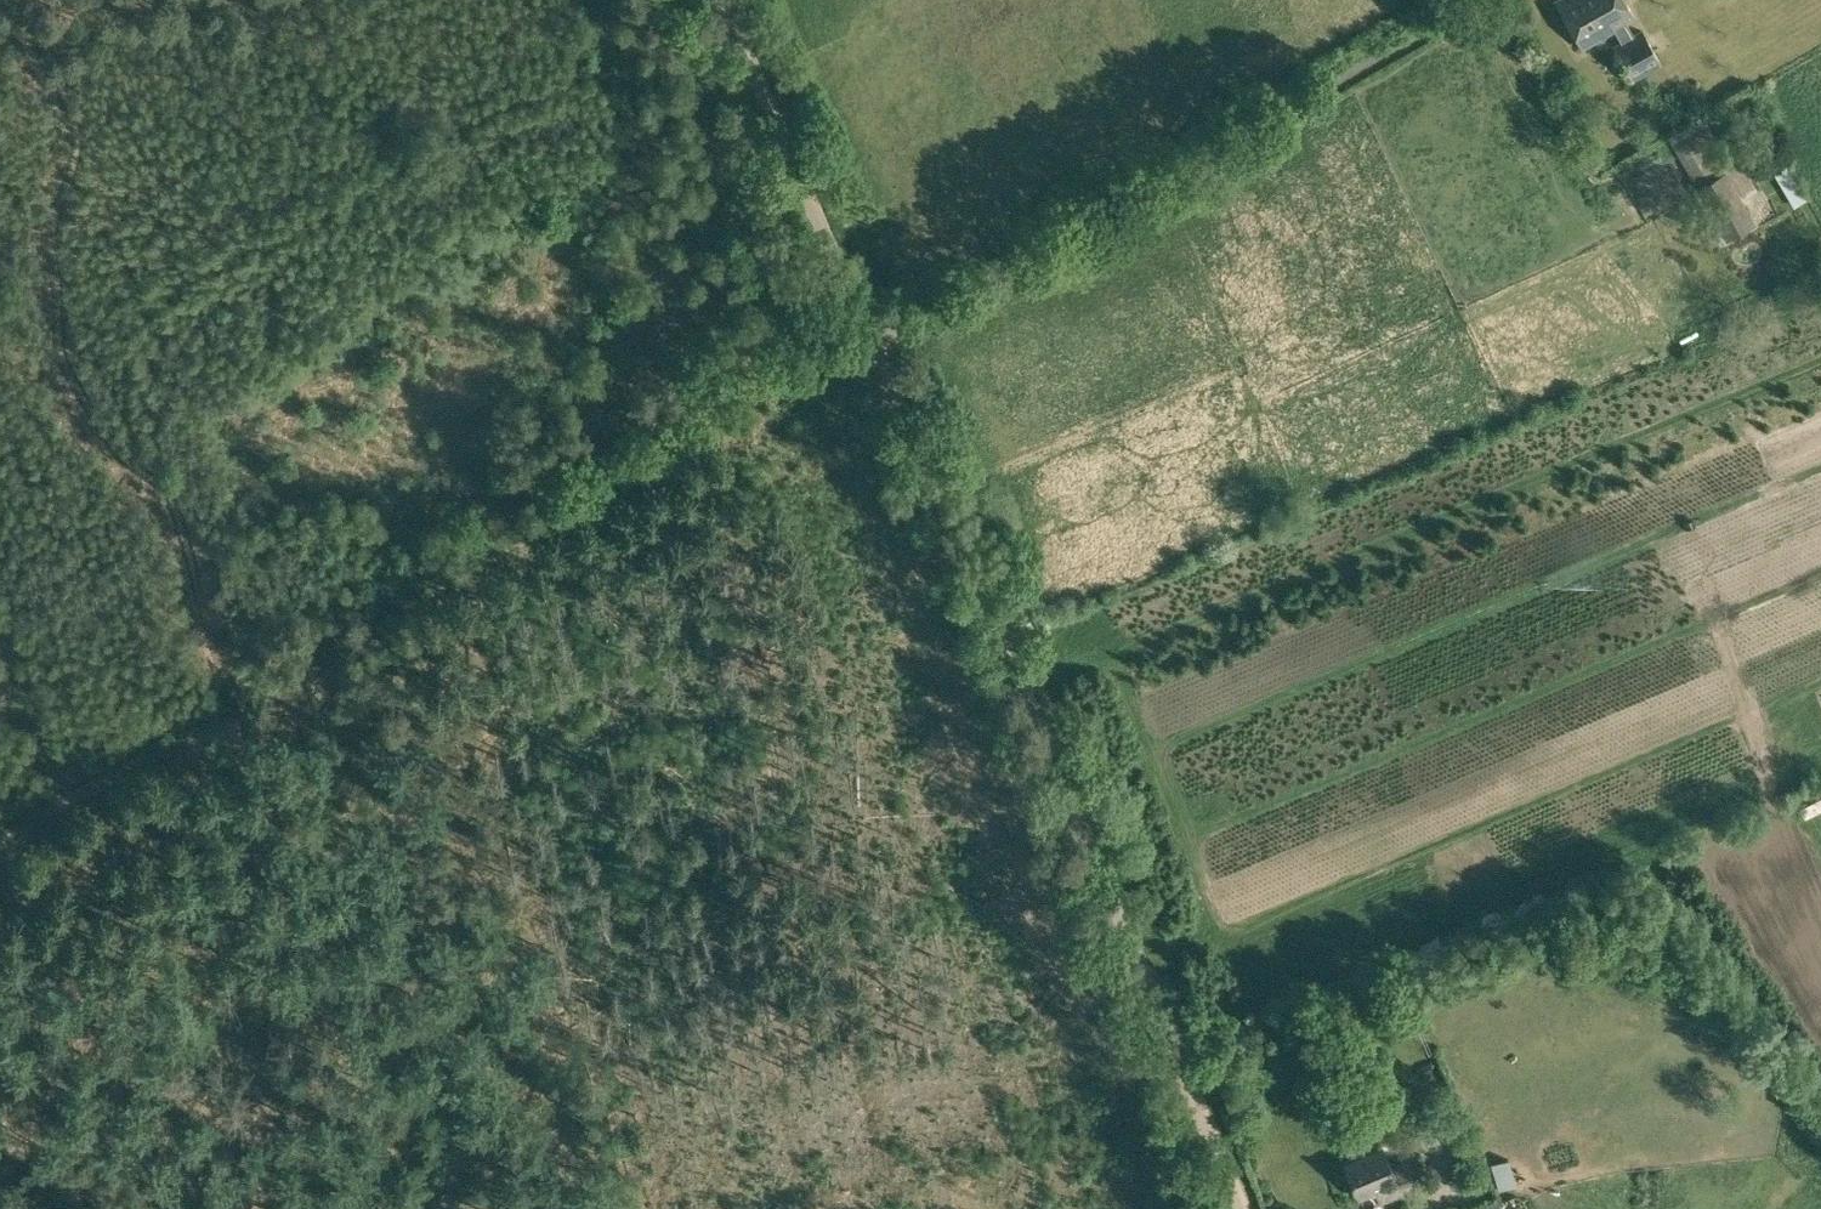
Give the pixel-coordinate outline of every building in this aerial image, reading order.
[(1625,20),(1634,15),(1626,0),(1556,0),(1582,46),(1615,27),(1622,39),(1614,44),(1633,76),(1661,60),(1642,28),(1632,33),(1625,20)] [(1726,156),(1702,115),(1667,136),(1696,186),(1694,188),(1724,240),(1755,222),(1741,198),(1756,189),(1734,151),(1726,156)] [(1793,206),(1805,199),(1785,164),(1772,172),(1793,206)] [(1665,189),(1660,208),(1678,212),(1683,193),(1665,189)] [(1391,1165),(1382,1142),(1343,1158),(1358,1194),(1383,1184),(1388,1196),(1419,1184),(1408,1158),(1391,1165)]
